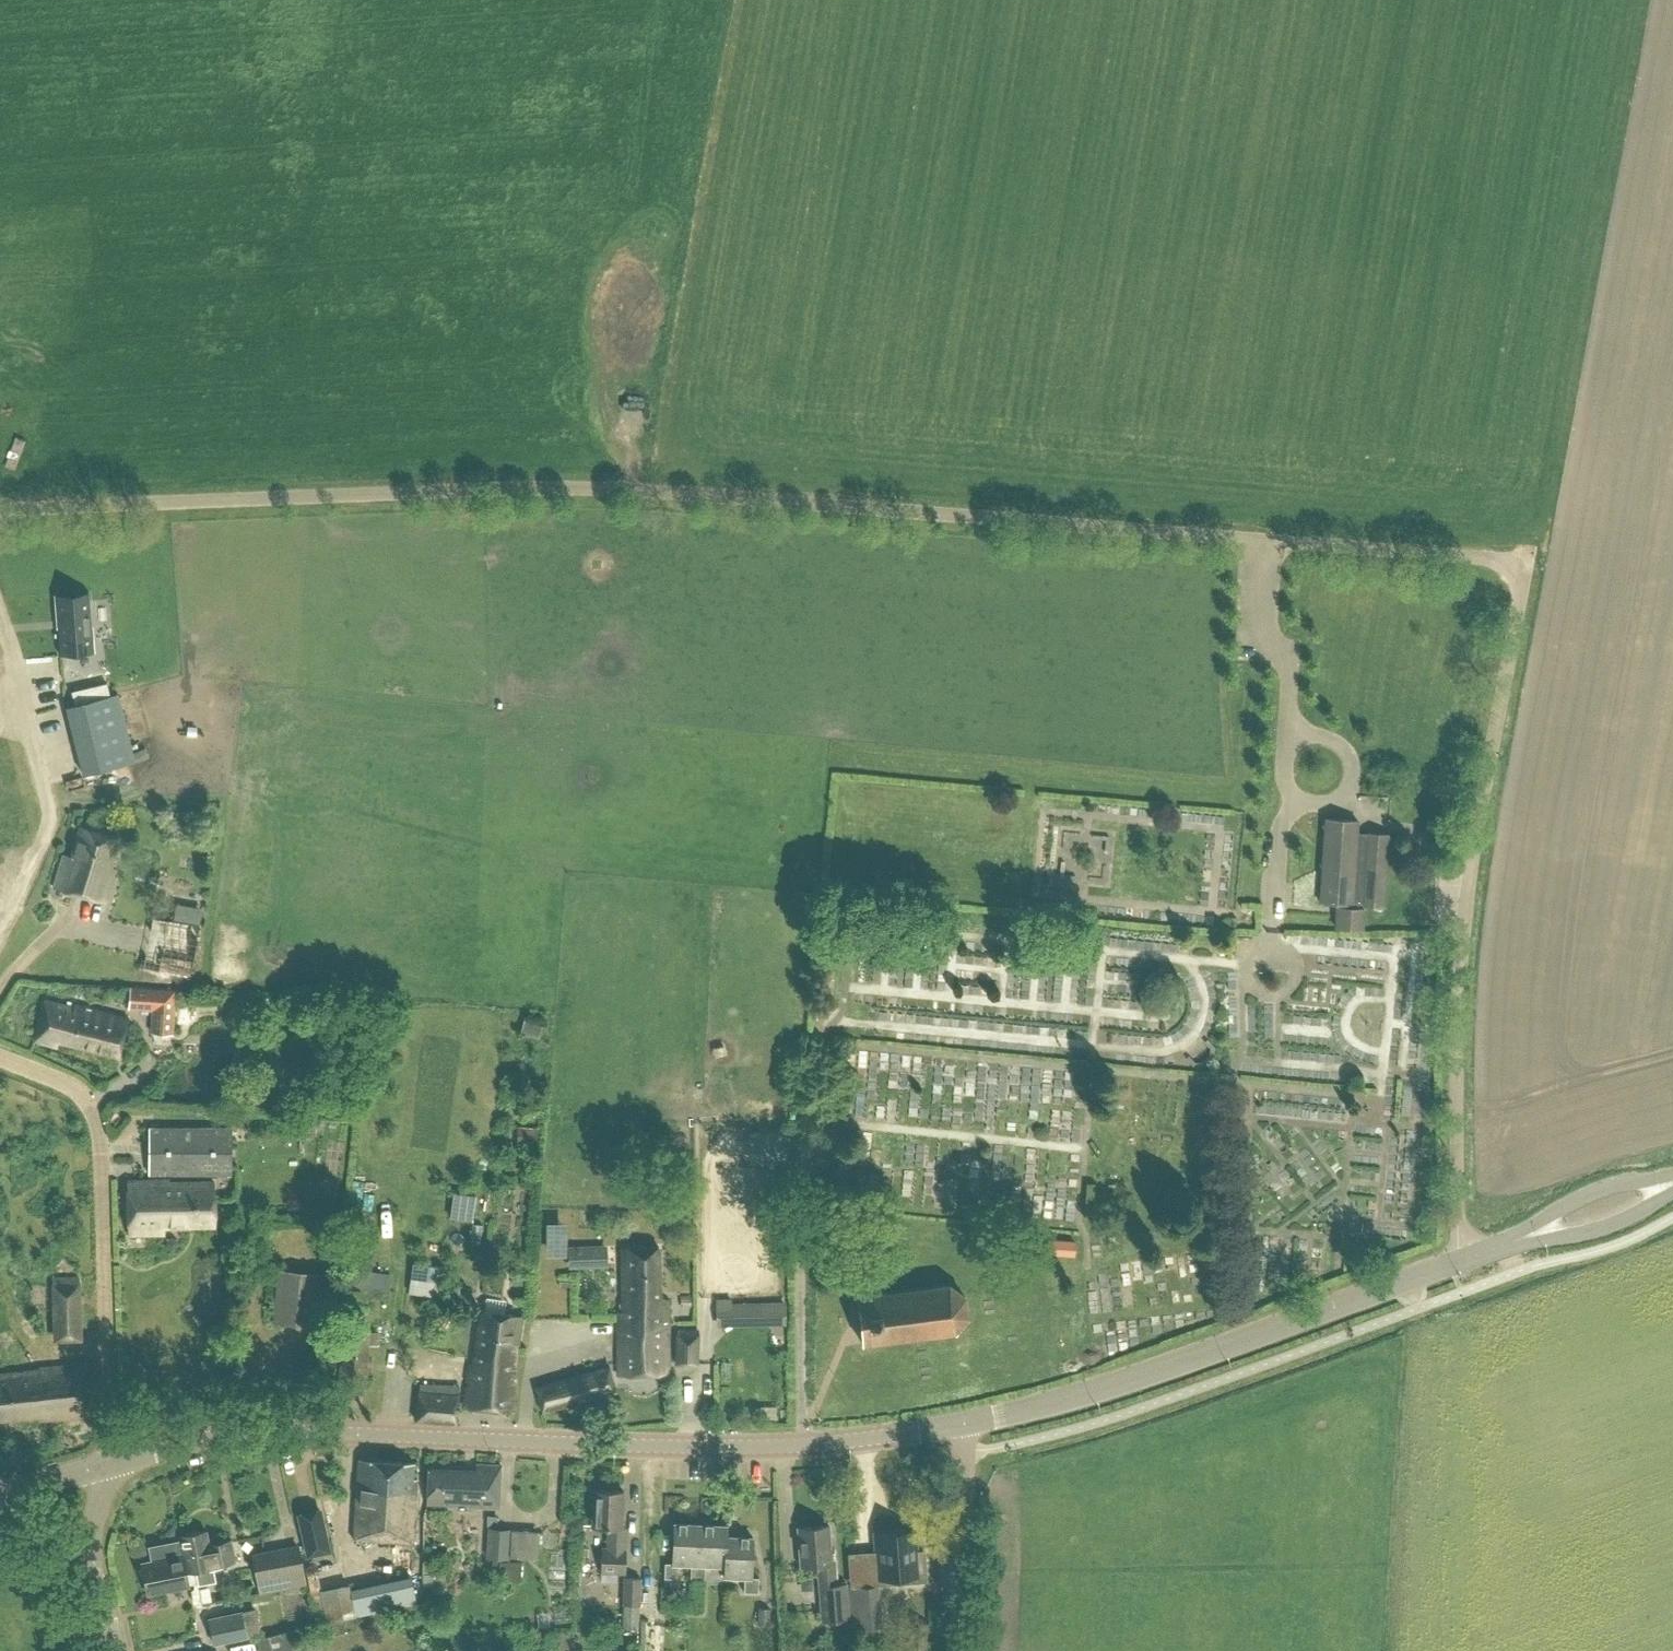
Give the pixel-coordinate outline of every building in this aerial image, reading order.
[(90,592),(56,595),(60,653),(94,650),(90,592)] [(135,760),(119,692),(66,705),(83,773),(135,760)] [(1251,692),(1251,712),(1261,712),(1261,692),(1251,692)] [(1358,820),(1325,818),(1320,901),(1338,902),(1357,903),(1385,905),(1389,833),(1358,831),(1358,820)] [(119,836),(80,825),(72,856),(63,853),(54,886),(106,901),(115,868),(110,867),(119,836)] [(161,892),(161,906),(176,907),(177,892),(161,892)] [(1336,907),(1335,926),(1362,928),(1364,908),(1357,908),(1357,903),(1338,902),(1338,907),(1336,907)] [(201,923),(152,915),(143,973),(191,981),(201,923)] [(176,989),(130,986),(129,1008),(151,1009),(150,1032),(173,1033),(176,989)] [(74,1007),(45,1000),(35,1040),(57,1045),(59,1040),(119,1055),(128,1018),(75,1004),(74,1007)] [(236,1128),(150,1127),(149,1180),(128,1180),(129,1234),(164,1233),(164,1226),(216,1224),(214,1181),(170,1182),(166,1179),(160,1179),(158,1173),(235,1174),(236,1128)] [(1074,1241),(1046,1239),(1045,1257),(1074,1258),(1074,1241)] [(660,1296),(660,1246),(623,1247),(624,1311),(618,1311),(619,1374),(669,1374),(668,1301),(660,1296)] [(575,1259),(575,1268),(611,1266),(610,1257),(575,1259)] [(357,1289),(389,1292),(391,1273),(341,1269),(340,1288),(357,1289)] [(323,1274),(278,1270),(273,1322),(319,1326),(323,1274)] [(83,1338),(80,1274),(52,1275),(54,1339),(83,1338)] [(419,1281),(417,1292),(438,1295),(440,1284),(419,1281)] [(965,1296),(949,1283),(857,1295),(863,1342),(954,1331),(967,1315),(965,1296)] [(760,1300),(713,1301),(713,1327),(760,1326),(760,1300)] [(470,1363),(469,1371),(485,1372),(484,1379),(516,1382),(517,1379),(515,1371),(522,1315),(482,1310),(475,1363),(470,1363)] [(380,1332),(344,1328),(338,1389),(364,1392),(369,1344),(378,1345),(380,1332)] [(698,1330),(676,1329),(675,1364),(697,1365),(698,1330)] [(86,1362),(35,1367),(35,1369),(0,1373),(0,1418),(38,1414),(39,1418),(95,1413),(86,1362)] [(617,1391),(610,1363),(535,1383),(542,1411),(617,1391)] [(469,1371),(465,1406),(514,1412),(516,1382),(484,1379),(485,1372),(469,1371)] [(459,1384),(418,1381),(415,1420),(456,1423),(459,1384)] [(415,1462),(360,1458),(354,1539),(413,1543),(418,1478),(414,1478),(415,1462)] [(502,1464),(477,1463),(477,1469),(429,1467),(427,1504),(500,1507),(502,1464)] [(624,1490),(593,1489),(592,1526),(608,1527),(607,1547),(602,1547),(601,1571),(626,1572),(627,1548),(625,1548),(626,1527),(623,1527),(624,1490)] [(330,1549),(320,1508),(299,1513),(309,1554),(330,1549)] [(699,1565),(701,1523),(674,1522),(672,1562),(666,1562),(665,1577),(679,1577),(680,1564),(690,1564),(699,1565)] [(705,1565),(725,1566),(726,1566),(727,1535),(728,1524),(701,1523),(699,1565),(690,1564),(690,1578),(705,1578),(705,1565)] [(835,1547),(831,1547),(829,1524),(798,1526),(800,1565),(818,1564),(822,1622),(849,1620),(847,1584),(837,1585),(835,1547)] [(510,1527),(486,1527),(486,1556),(509,1556),(510,1527)] [(180,1539),(179,1539),(186,1574),(197,1572),(199,1582),(215,1579),(212,1565),(236,1561),(231,1538),(209,1542),(207,1529),(179,1535),(180,1539)] [(903,1530),(875,1532),(878,1564),(879,1576),(919,1573),(917,1550),(908,1550),(907,1530),(903,1530)] [(753,1536),(727,1535),(726,1566),(725,1566),(724,1577),(745,1577),(744,1591),(758,1591),(759,1577),(752,1576),(753,1536)] [(186,1574),(179,1539),(149,1545),(152,1560),(142,1562),(148,1592),(199,1582),(197,1572),(186,1574)] [(299,1545),(252,1554),(259,1592),(306,1583),(299,1545)] [(366,1551),(366,1561),(388,1562),(388,1552),(366,1551)] [(640,1577),(623,1577),(622,1626),(638,1626),(640,1577)] [(418,1602),(414,1582),(374,1590),(377,1610),(418,1602)] [(874,1585),(850,1587),(853,1629),(881,1627),(879,1603),(875,1604),(874,1585)] [(312,1618),(310,1593),(287,1594),(289,1620),(312,1618)] [(261,1633),(256,1607),(208,1617),(213,1643),(261,1633)] [(769,1608),(758,1608),(758,1623),(769,1624),(769,1608)] [(296,1650),(292,1629),(258,1637),(261,1650),(293,1650),(296,1650)]
